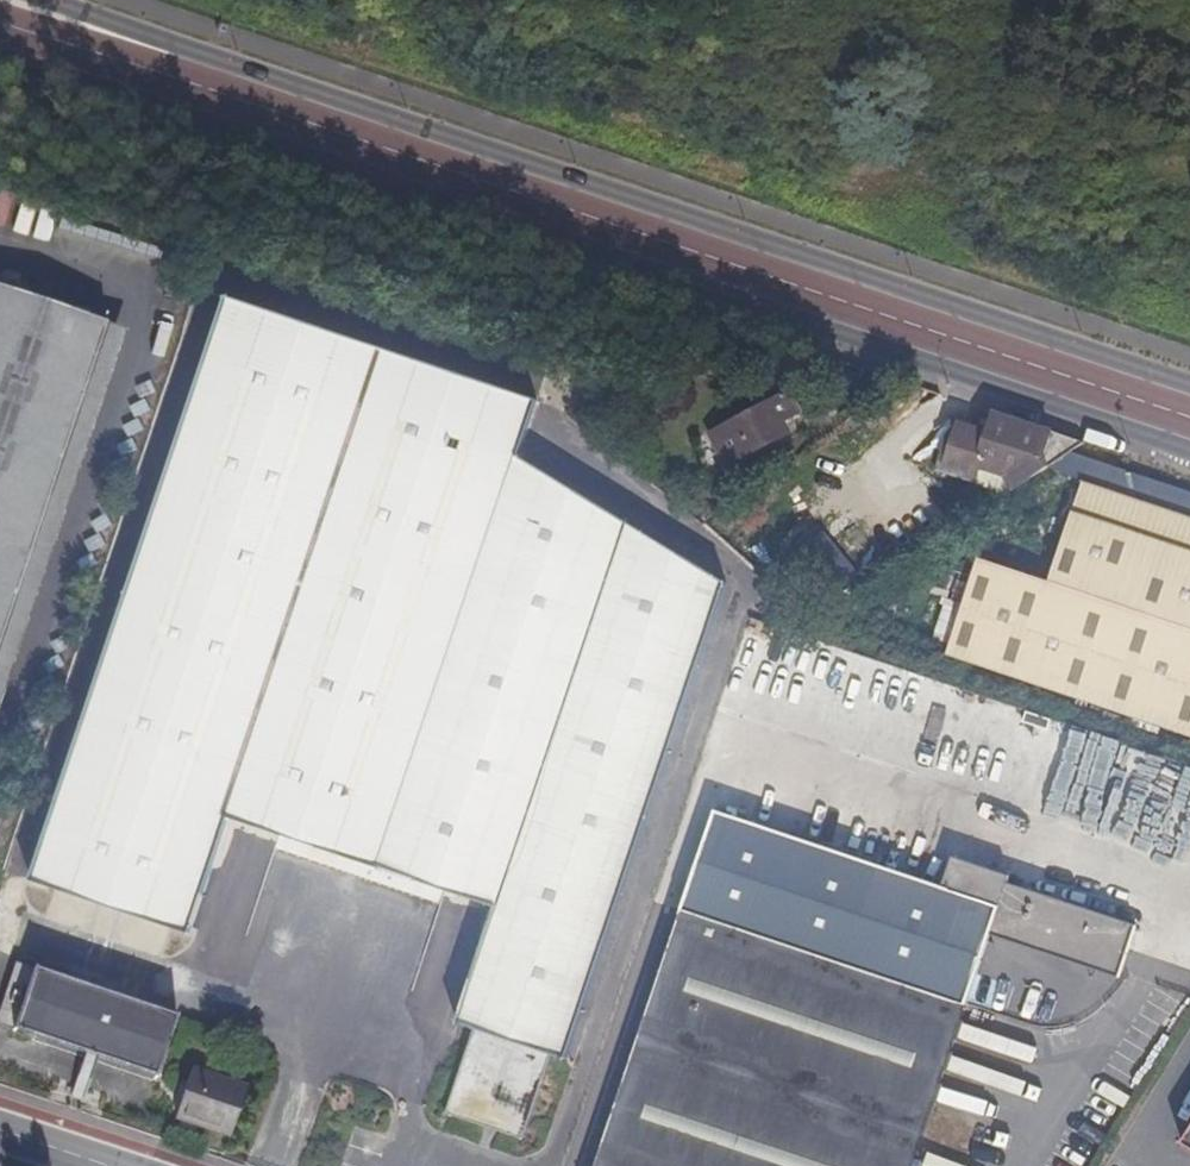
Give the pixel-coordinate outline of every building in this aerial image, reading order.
[(98,328),(0,294),(0,624),(98,328)] [(386,356),(228,302),(28,880),(187,937),(227,822),(493,917),(452,1031),(470,1037),(441,1121),(518,1149),(548,1065),(563,1070),(729,593),(519,464),(548,381),(396,328),(386,356)] [(13,661),(124,336),(98,328),(0,624),(0,699),(13,661)] [(747,445),(801,419),(791,401),(738,429),(747,445)] [(1037,456),(995,440),(1003,418),(988,413),(982,432),(951,427),(939,467),(970,476),(970,466),(1003,475),(1037,456)] [(1075,446),(1003,418),(995,440),(1037,456),(1003,475),(1011,491),(1075,446)] [(940,666),(1189,748),(1189,532),(1077,495),(1045,592),(975,569),(940,666)] [(772,680),(789,632),(753,619),(736,667),(772,680)] [(822,649),(810,686),(841,696),(853,659),(822,649)] [(1021,777),(1036,729),(990,715),(994,703),(930,683),(922,707),(947,715),(942,730),(964,737),(969,720),(982,724),(970,762),(1021,777)] [(1015,798),(1116,802),(1116,788),(1159,790),(1160,748),(1055,744),(1054,780),(1015,778),(1015,798)] [(724,810),(749,814),(752,797),(727,793),(724,810)] [(893,839),(926,850),(935,821),(902,811),(893,839)] [(961,1007),(885,983),(676,916),(594,1165),(910,1165),(961,1007)] [(0,991),(0,1024),(7,1026),(26,970),(9,964),(0,991)] [(168,1018),(26,970),(7,1026),(6,1028),(148,1076),(168,1018)] [(203,1079),(186,1131),(249,1150),(265,1098),(203,1079)]
